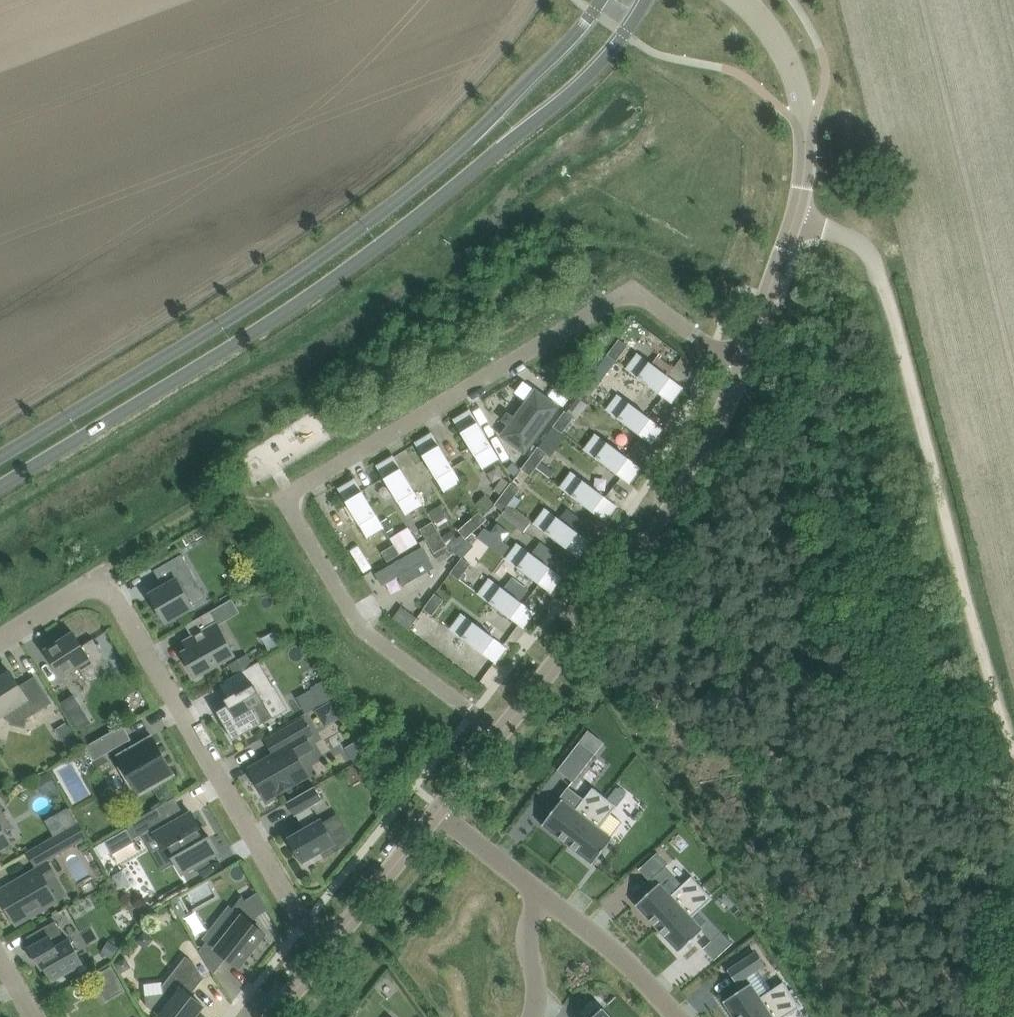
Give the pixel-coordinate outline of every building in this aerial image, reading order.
[(629,346),(620,339),(608,354),(617,361),(629,346)] [(675,362),(662,353),(654,364),(685,386),(700,366),(681,353),(675,362)] [(683,386),(640,354),(628,369),(671,402),(683,386)] [(593,375),(581,390),(590,397),(602,381),(593,375)] [(522,458),(560,406),(543,394),(536,403),(528,397),(506,428),(514,434),(505,446),(522,458)] [(663,427),(620,395),(608,410),(651,443),(663,427)] [(585,408),(575,400),(568,410),(578,417),(585,408)] [(500,457),(472,410),(455,420),(483,467),(500,457)] [(575,417),(566,410),(554,426),(563,433),(575,417)] [(461,480),(433,433),(417,443),(445,490),(461,480)] [(585,449),(629,482),(641,467),(597,434),(585,449)] [(539,446),(531,457),(540,464),(542,461),(548,453),(539,446)] [(423,503),(395,456),(378,466),(406,513),(423,503)] [(537,467),(540,464),(531,457),(522,468),(531,475),(537,467)] [(540,464),(537,467),(551,477),(555,471),(542,461),(540,464)] [(512,463),(507,470),(516,476),(521,469),(512,463)] [(562,488),(605,520),(617,505),(573,472),(562,488)] [(494,489),(502,495),(504,493),(512,483),(504,477),(494,489)] [(340,489),(368,536),(384,526),(357,479),(340,489)] [(512,483),(504,493),(513,500),(516,495),(521,489),(512,482),(512,483)] [(513,500),(504,493),(502,495),(496,504),(504,511),(510,504),(513,500)] [(486,513),(495,503),(486,494),(477,504),(486,513)] [(510,504),(516,508),(522,500),(516,495),(513,500),(510,504)] [(442,504),(431,511),(441,529),(450,524),(448,521),(451,519),(442,504)] [(516,508),(510,504),(504,511),(502,514),(514,524),(525,532),(533,521),(522,513),(516,508)] [(536,524),(579,557),(591,541),(547,508),(536,524)] [(470,521),(477,529),(480,526),(488,520),(480,511),(470,521)] [(427,538),(435,553),(445,547),(448,545),(439,531),(434,521),(421,529),(427,538)] [(467,538),(477,529),(470,521),(459,530),(467,538)] [(486,526),(479,536),(504,555),(511,545),(486,526)] [(419,542),(413,533),(409,527),(392,537),(401,553),(419,542)] [(372,537),(362,542),(374,564),(383,560),(372,537)] [(563,576),(519,543),(508,559),(551,592),(563,576)] [(383,552),(389,561),(401,554),(395,544),(383,552)] [(445,547),(435,553),(440,562),(450,556),(445,547)] [(370,577),(378,592),(427,564),(419,549),(370,577)] [(156,570),(163,583),(164,583),(166,586),(154,593),(158,601),(156,603),(167,622),(195,606),(193,602),(196,591),(193,586),(199,582),(183,554),(156,570)] [(463,557),(451,572),(460,579),(472,564),(463,557)] [(241,592),(252,586),(247,576),(246,575),(235,581),(241,592)] [(523,627),(535,611),(492,579),(480,594),(523,627)] [(436,593),(425,608),(434,615),(445,600),(436,593)] [(198,677),(237,655),(219,624),(220,623),(213,610),(187,625),(194,637),(186,641),(190,649),(184,652),(198,677)] [(452,629),(496,662),(507,646),(464,614),(452,629)] [(108,668),(112,665),(103,651),(101,643),(98,644),(95,638),(83,646),(75,632),(47,649),(65,676),(80,666),(89,680),(110,673),(108,668)] [(248,654),(237,660),(243,671),(254,664),(248,654)] [(231,704),(218,711),(235,740),(275,717),(261,693),(275,685),(261,661),(230,679),(239,694),(229,700),(231,704)] [(8,709),(14,717),(12,723),(26,726),(29,717),(52,702),(37,677),(21,686),(12,672),(0,679),(0,714),(8,709)] [(322,704),(313,688),(298,697),(306,713),(322,704)] [(70,716),(83,708),(74,694),(62,702),(70,716)] [(343,716),(334,700),(316,710),(326,726),(343,716)] [(276,754),(254,766),(262,780),(259,782),(267,796),(270,795),(271,798),(302,780),(293,765),(298,762),(296,758),(307,752),(309,743),(311,742),(308,737),(314,734),(305,719),(268,740),(276,754)] [(67,722),(56,729),(63,738),(73,731),(67,722)] [(124,725),(87,746),(95,761),(133,739),(124,725)] [(120,766),(133,789),(137,786),(142,794),(176,774),(154,736),(120,756),(124,763),(120,766)] [(559,769),(574,782),(596,754),(581,742),(559,769)] [(594,781),(606,762),(596,755),(583,775),(594,781)] [(44,794),(52,790),(55,794),(60,791),(49,771),(35,779),(44,794)] [(316,786),(289,802),(296,816),(298,815),(306,829),(291,838),(296,847),(294,848),(303,863),(305,862),(307,867),(325,857),(322,852),(337,844),(323,819),(320,821),(312,807),(324,800),(316,786)] [(543,824),(569,844),(606,796),(594,787),(576,809),(563,799),(543,824)] [(617,805),(606,796),(569,844),(594,863),(613,838),(600,828),(617,805)] [(12,843),(7,834),(8,833),(6,829),(13,825),(0,802),(0,850),(12,843)] [(154,828),(164,822),(156,809),(146,815),(132,822),(140,836),(144,834),(154,828)] [(157,833),(166,849),(169,847),(184,873),(196,866),(198,869),(210,862),(208,859),(220,852),(211,836),(208,838),(193,813),(157,833)] [(81,823),(29,852),(37,866),(89,836),(81,823)] [(56,874),(50,863),(41,868),(0,891),(0,894),(17,923),(59,899),(47,879),(56,874)] [(637,904),(659,928),(703,887),(693,876),(672,895),(660,882),(637,904)] [(713,898),(703,887),(659,928),(680,951),(704,930),(692,917),(713,898)] [(208,941),(201,950),(215,974),(228,957),(241,967),(267,934),(253,923),(257,918),(258,918),(244,896),(234,908),(230,905),(204,938),(208,941)] [(188,914),(177,897),(172,900),(182,917),(188,914)] [(71,940),(67,942),(62,933),(63,932),(57,920),(39,930),(45,941),(31,948),(42,968),(46,966),(54,980),(85,962),(71,940)] [(722,931),(712,940),(704,948),(715,960),(733,943),(722,931)] [(109,940),(102,952),(113,958),(120,947),(109,940)] [(729,969),(738,983),(764,965),(756,952),(729,969)] [(161,1016),(162,1016),(197,1016),(205,1006),(192,995),(205,978),(196,963),(187,956),(164,985),(165,993),(146,995),(148,1005),(161,1016)] [(126,958),(117,963),(122,971),(131,966),(126,958)] [(94,976),(101,988),(119,977),(112,966),(94,976)] [(725,1001),(736,1016),(758,1016),(793,994),(784,981),(761,997),(752,983),(725,1001)] [(758,1016),(785,1016),(801,1007),(793,994),(758,1016)] [(603,1007),(599,1011),(596,1009),(588,1016),(589,1016),(612,1016),(603,1007)]
